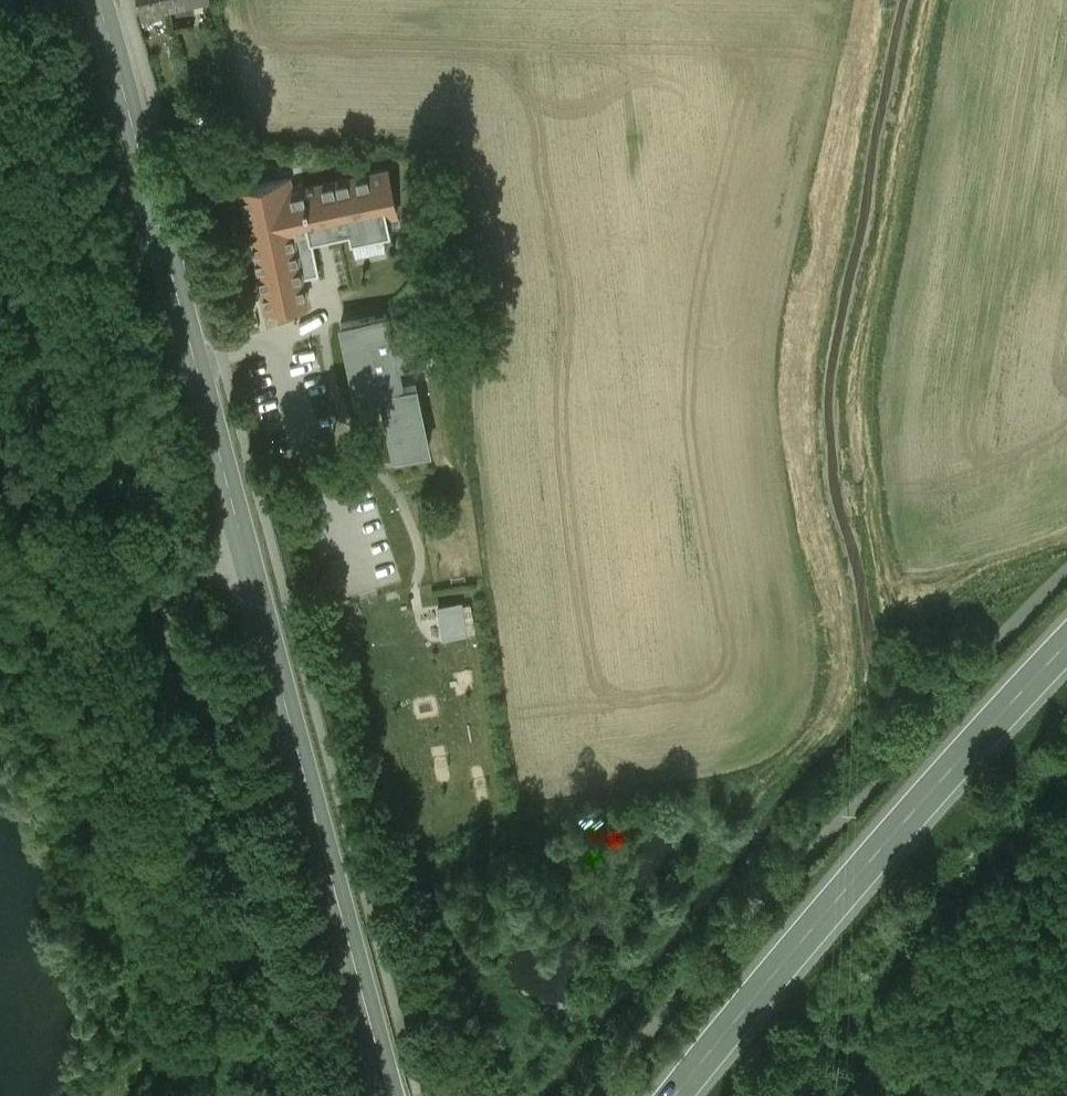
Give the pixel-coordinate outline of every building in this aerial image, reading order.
[(141,16),(150,14),(150,17),(167,14),(166,9),(207,0),(137,0),(141,16)] [(288,177),(239,187),(264,306),(306,298),(300,269),(309,268),(301,232),(396,212),(387,169),(303,187),(302,181),(290,184),(288,177)] [(386,311),(339,321),(355,399),(391,391),(385,365),(429,356),(420,313),(388,320),(386,311)]
